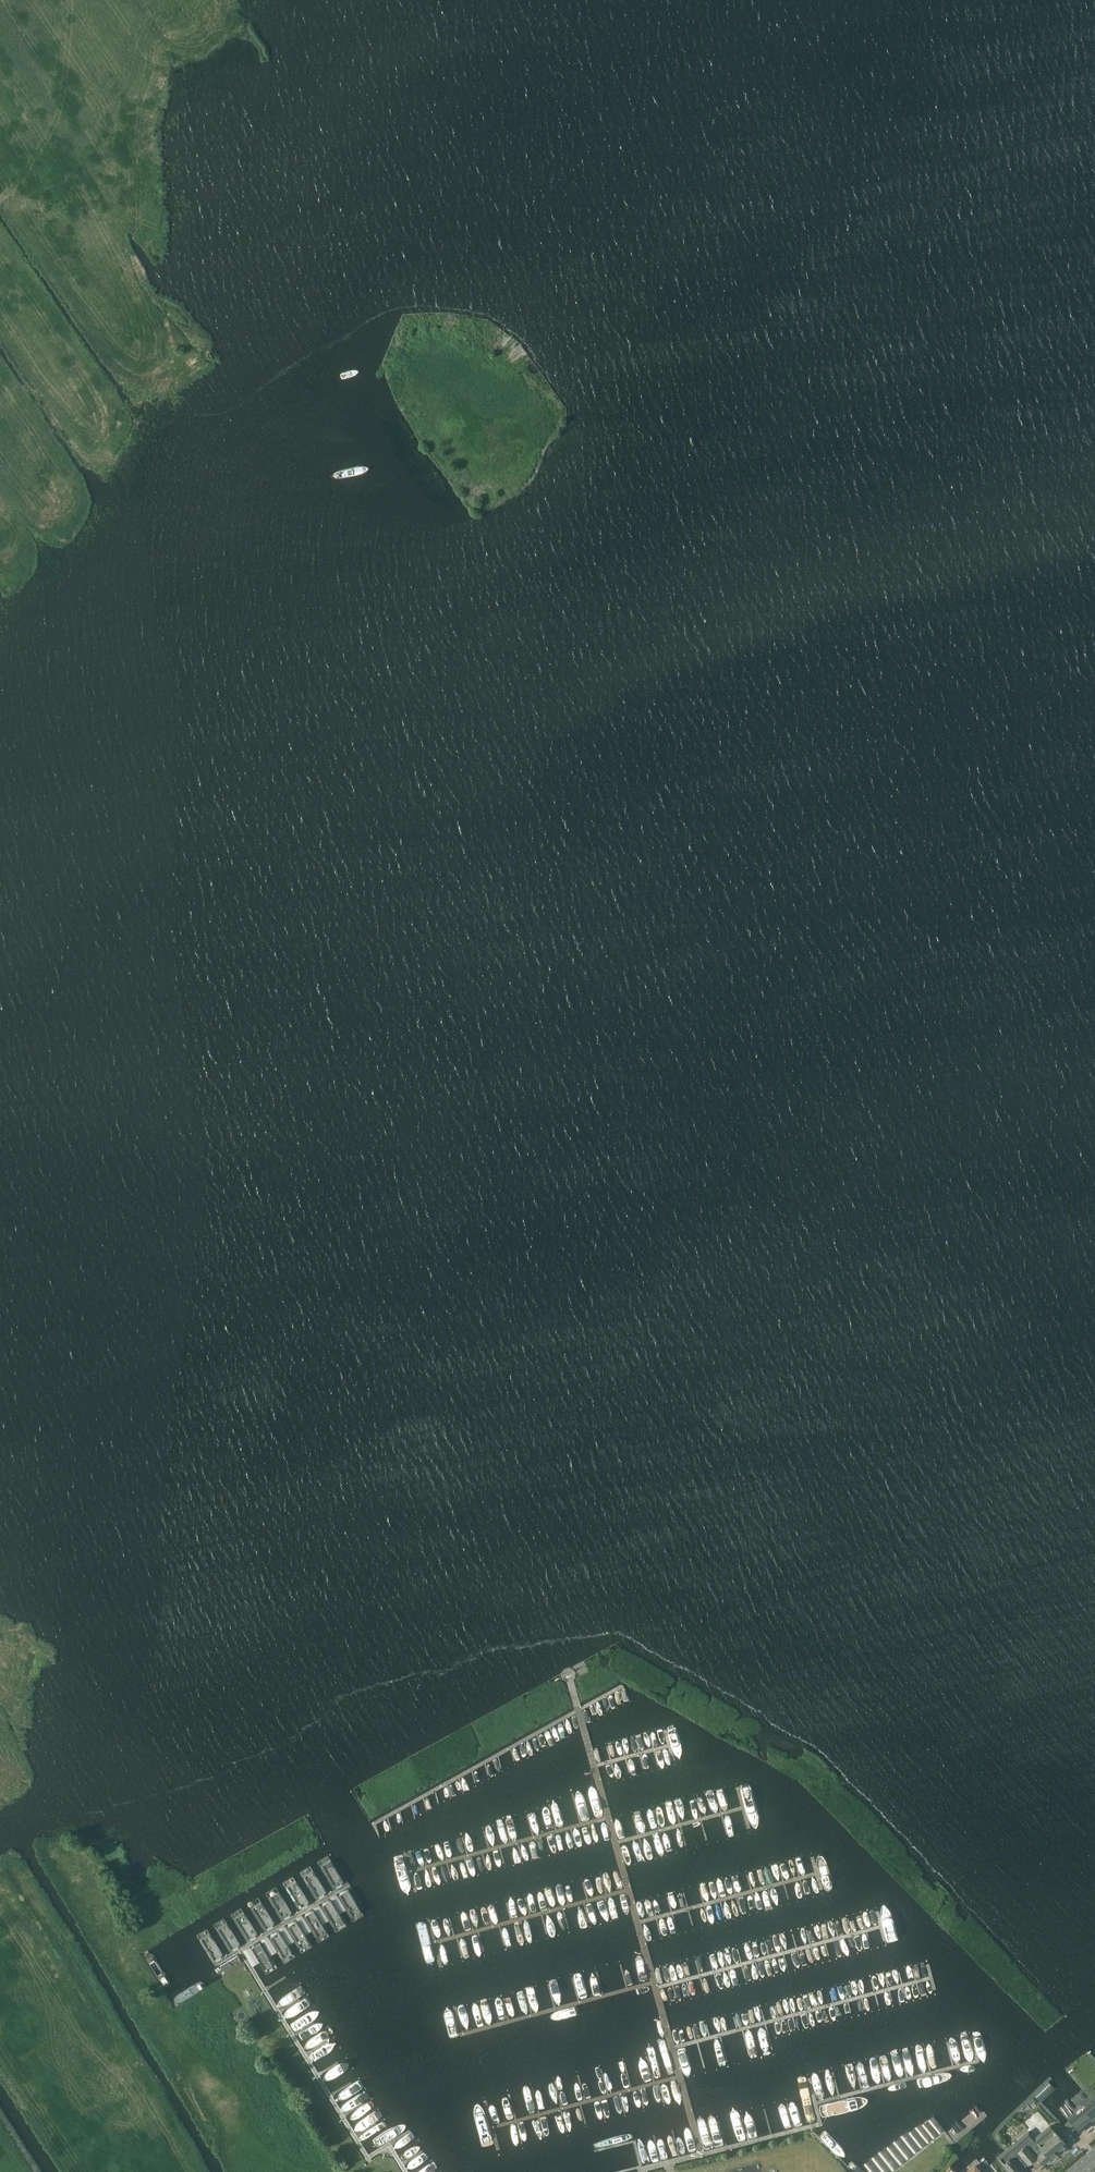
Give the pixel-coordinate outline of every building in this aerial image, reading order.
[(1071,2121),(1074,2124),(1079,2130),(1092,2120),(1094,2123),(1094,2101),(1071,2121)] [(999,2157),(1000,2158),(1011,2171),(1024,2171),(1022,2169),(1029,2163),(1037,2156),(1043,2163),(1052,2156),(1053,2157),(1057,2154),(1056,2152),(1060,2148),(1062,2150),(1066,2147),(1064,2145),(1066,2144),(1054,2129),(1038,2142),(1029,2131),(1014,2143),(1007,2149),(1005,2150),(1006,2151),(1007,2152),(1000,2157),(999,2157)] [(978,2163),(967,2171),(986,2171),(978,2163)]
